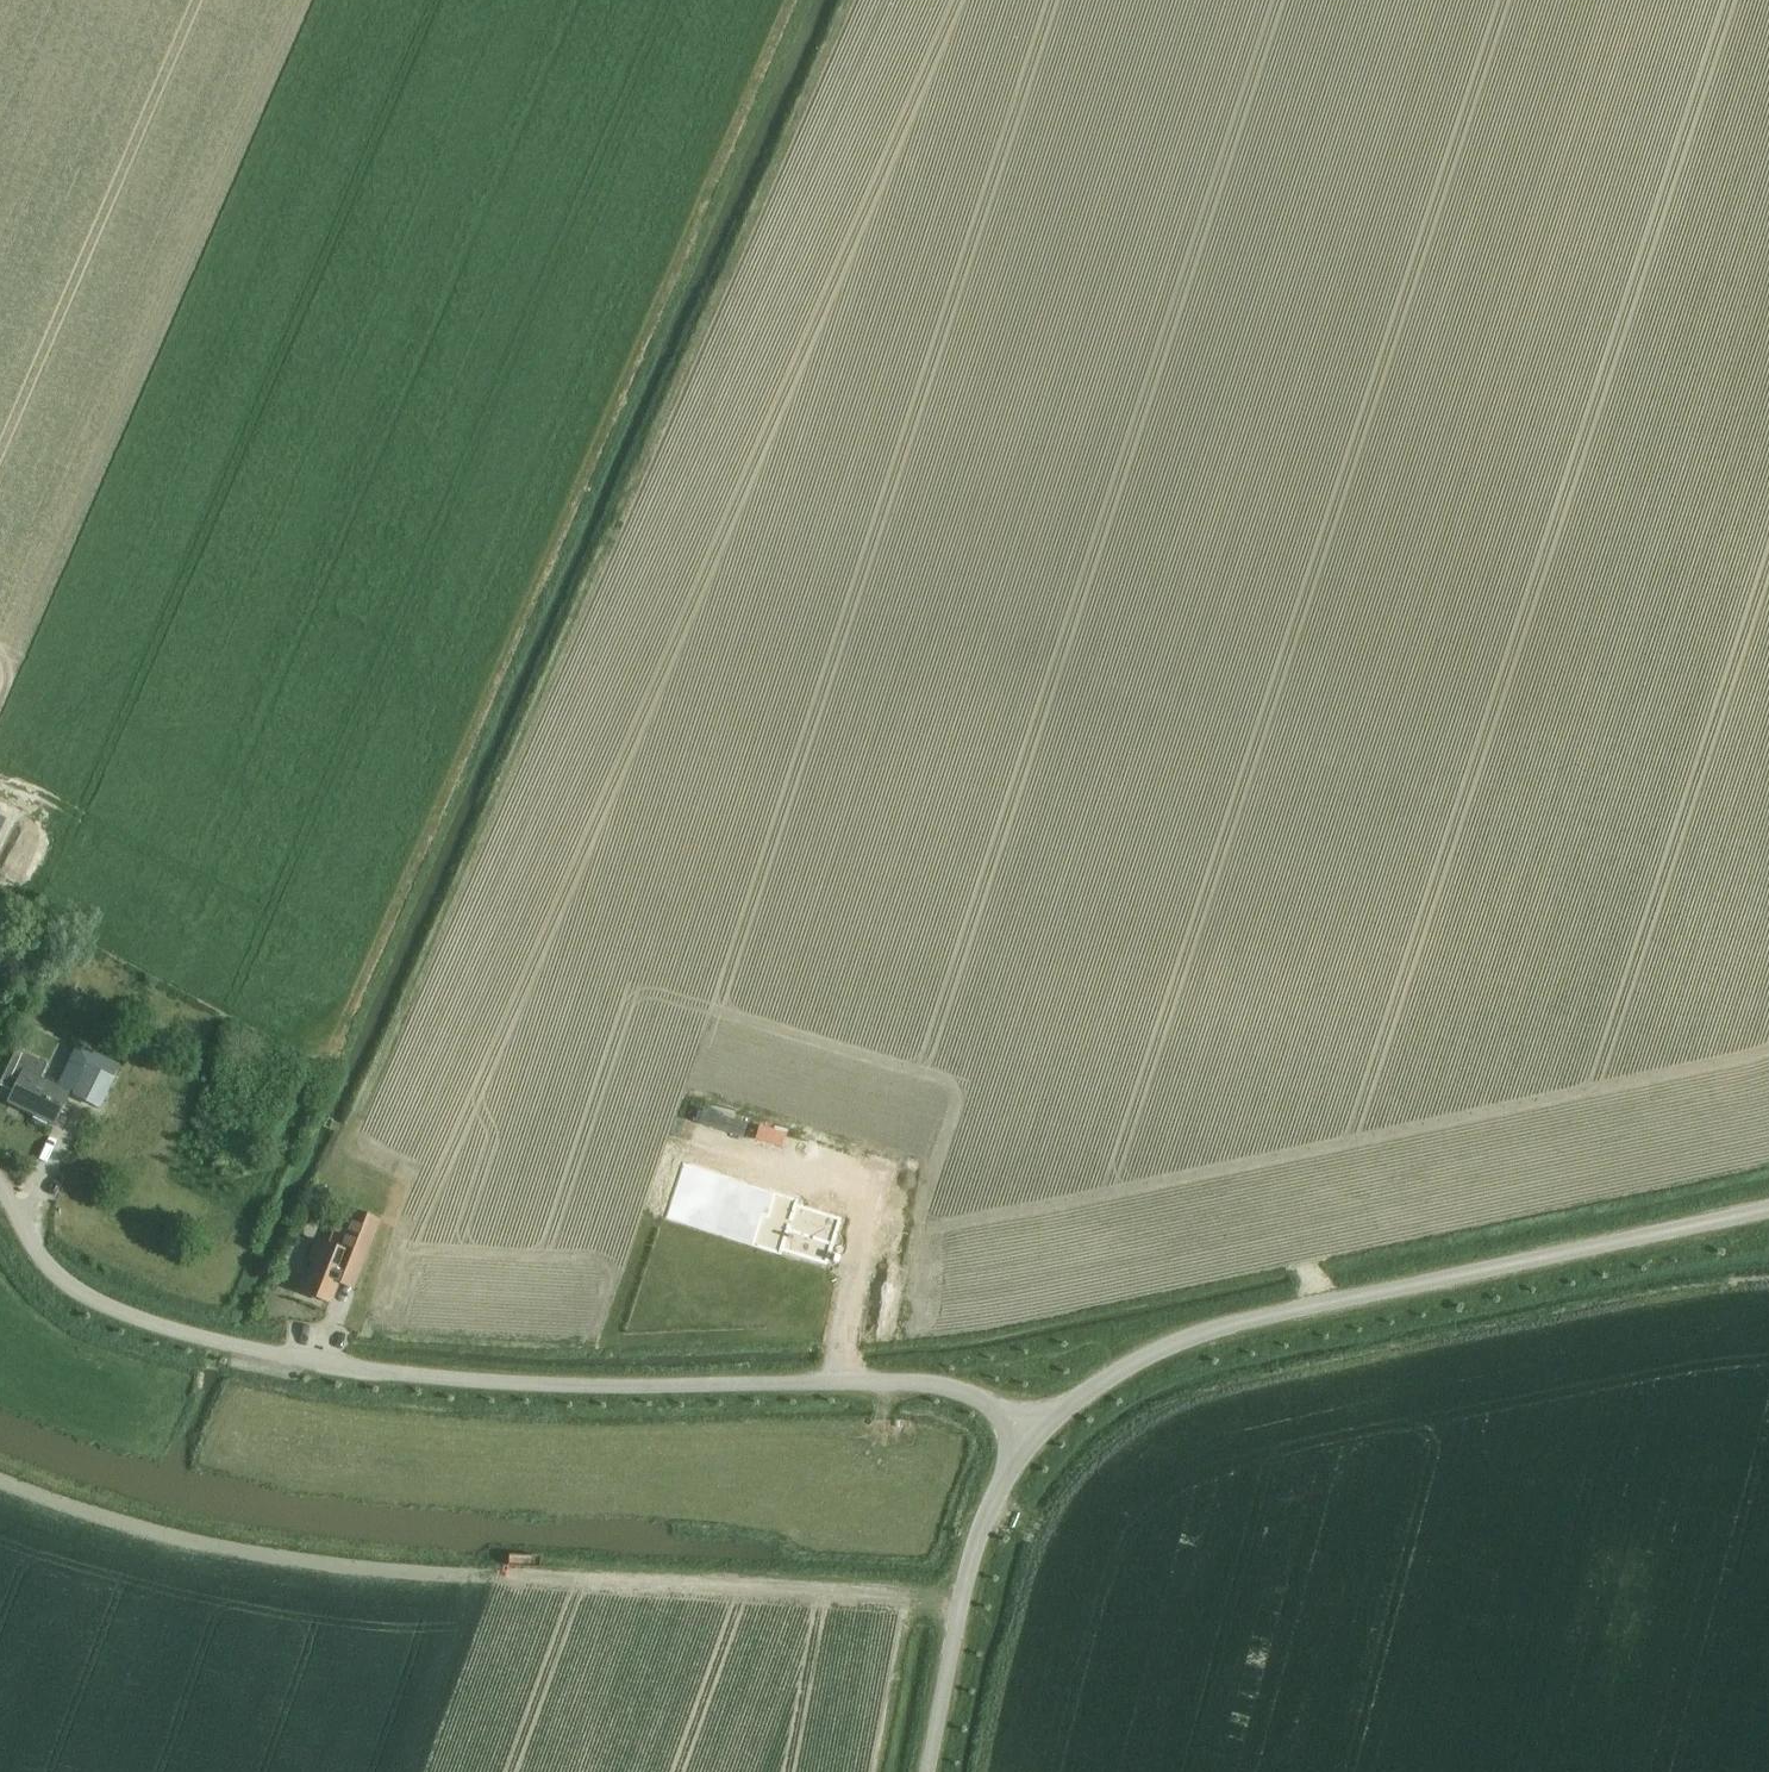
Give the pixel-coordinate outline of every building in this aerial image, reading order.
[(0,1086),(13,1092),(8,1102),(54,1125),(69,1094),(40,1080),(48,1065),(17,1050),(18,1048),(17,1048),(0,1083),(0,1086)] [(73,1096),(98,1108),(117,1071),(106,1065),(102,1074),(88,1067),(73,1096)] [(844,1217),(685,1167),(670,1220),(829,1266),(844,1217)] [(357,1279),(380,1221),(355,1211),(340,1249),(317,1241),(309,1261),(314,1263),(302,1293),(330,1304),(342,1273),(357,1279)]
